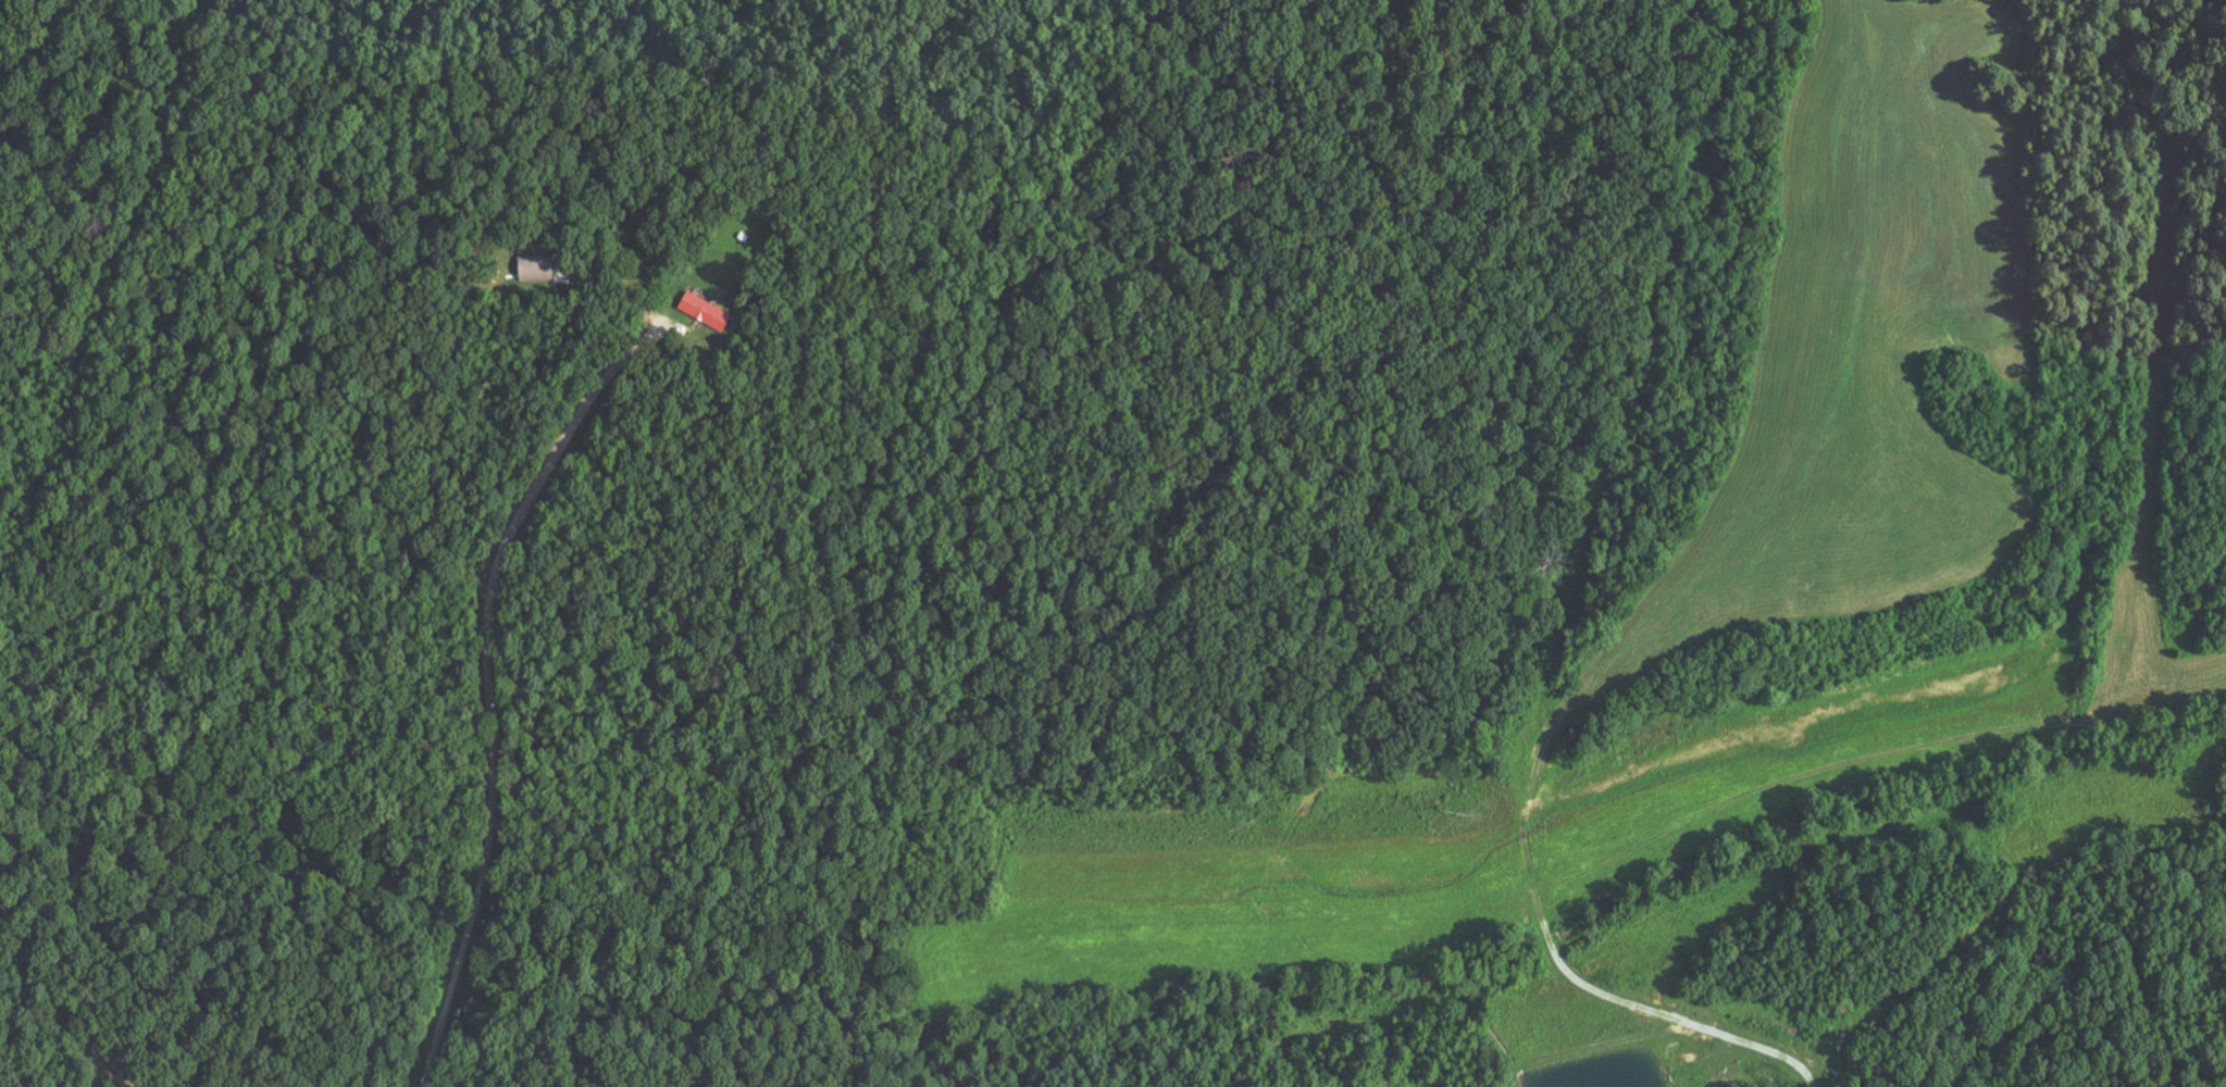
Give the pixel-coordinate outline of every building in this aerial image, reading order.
[(734,311),(687,292),(680,312),(727,330),(734,311)]
